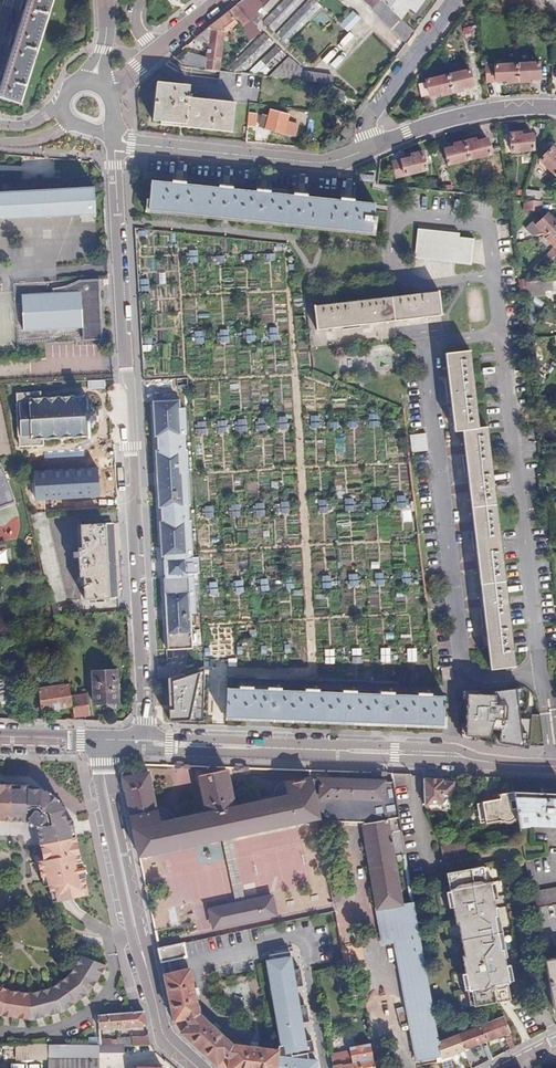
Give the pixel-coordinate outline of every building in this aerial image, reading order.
[(24,8),(0,84),(0,98),(20,104),(52,0),(26,0),(24,8)] [(232,9),(252,27),(278,0),(243,0),(232,9)] [(262,22),(272,32),(302,0),(283,0),(262,22)] [(312,0),(308,0),(275,34),(284,44),(319,7),(312,0)] [(373,9),(381,1),(380,0),(364,0),(373,9)] [(381,1),(401,20),(410,8),(416,0),(380,0),(381,1)] [(410,8),(416,12),(425,0),(416,0),(410,8)] [(404,41),(413,31),(401,20),(381,1),(373,9),(371,10),(404,41)] [(163,7),(155,4),(153,10),(161,13),(163,7)] [(332,18),(322,9),(287,46),(296,55),(332,18)] [(238,25),(227,12),(208,27),(210,31),(228,33),(238,25)] [(353,12),(340,26),(346,32),(347,33),(360,19),(353,12)] [(372,30),(362,21),(324,59),(334,69),(372,30)] [(210,31),(208,27),(204,31),(192,40),(196,44),(210,33),(210,31)] [(184,67),(218,71),(223,37),(228,33),(210,31),(210,33),(206,60),(198,59),(188,44),(183,48),(173,57),(184,67)] [(226,72),(244,74),(273,43),(262,33),(226,72)] [(385,42),(375,33),(337,72),(347,81),(385,42)] [(397,53),(387,44),(349,83),(359,93),(397,53)] [(265,77),(274,67),(285,55),(276,46),(249,75),(265,77)] [(469,69),(426,80),(427,81),(430,94),(431,96),(440,93),(441,96),(463,90),(462,87),(483,83),(475,53),(466,55),(469,69)] [(265,77),(331,84),(333,76),(304,73),(290,60),(282,68),(274,67),(265,77)] [(539,63),(482,66),(484,83),(507,82),(507,84),(529,84),(530,81),(540,80),(539,71),(539,63)] [(549,71),(539,71),(540,80),(549,80),(549,71)] [(430,94),(427,81),(418,83),(421,97),(430,94)] [(190,85),(156,82),(152,120),(160,121),(160,124),(232,132),(235,102),(189,97),(190,85)] [(336,104),(342,99),(332,87),(326,93),(336,104)] [(271,110),(270,112),(269,117),(264,116),(263,116),(260,126),(283,134),(289,116),(271,110)] [(245,142),(255,143),(258,113),(248,112),(245,142)] [(510,135),(503,135),(504,148),(511,148),(512,153),(534,150),(532,134),(521,135),(521,132),(510,133),(510,135)] [(448,165),(491,155),(491,152),(501,150),(498,138),(488,141),(487,139),(476,142),(476,139),(454,145),(455,147),(444,150),(448,165)] [(553,147),(539,160),(555,177),(555,176),(555,150),(553,147)] [(431,150),(411,156),(416,173),(426,170),(425,164),(434,161),(431,150)] [(416,173),(411,156),(409,157),(409,159),(401,162),(405,176),(416,173)] [(180,163),(174,162),(172,182),(178,183),(180,163)] [(227,168),(220,167),(218,187),(224,188),(227,168)] [(261,191),(263,172),(257,171),(254,191),(261,191)] [(447,172),(439,174),(444,189),(452,187),(447,172)] [(299,195),(301,175),(294,175),(292,195),(299,195)] [(347,180),(340,180),(339,199),(346,200),(347,180)] [(465,182),(468,192),(476,193),(473,180),(465,182)] [(346,200),(339,199),(338,201),(299,197),(299,195),(292,195),(292,197),(261,194),(261,191),(254,191),(254,193),(224,190),(224,188),(218,187),(218,190),(177,185),(178,183),(172,182),(171,185),(151,183),(148,211),(372,233),(374,205),(345,202),(346,200)] [(95,213),(94,187),(0,193),(0,218),(95,213)] [(524,211),(541,212),(541,203),(525,202),(524,211)] [(555,224),(547,215),(536,226),(545,234),(555,224)] [(529,222),(523,227),(531,238),(538,232),(529,222)] [(543,236),(554,247),(555,245),(555,224),(545,234),(543,236)] [(416,255),(472,262),(475,235),(459,233),(460,229),(419,225),(416,255)] [(541,262),(547,266),(555,255),(555,254),(551,250),(541,262)] [(53,293),(22,295),(24,329),(27,329),(40,329),(84,327),(84,338),(103,338),(100,280),(79,282),(66,287),(53,289),(53,293)] [(551,280),(525,282),(525,289),(528,289),(528,296),(542,295),(541,288),(552,287),(551,280)] [(525,282),(519,282),(521,305),(527,305),(525,289),(525,282)] [(317,330),(432,316),(441,315),(438,292),(314,307),(317,330)] [(277,340),(277,327),(268,328),(268,340),(277,340)] [(218,330),(219,341),(227,341),(226,329),(218,330)] [(202,343),(202,331),(192,331),(193,344),(202,343)] [(547,335),(549,346),(555,345),(555,334),(547,335)] [(468,350),(444,353),(453,431),(462,430),(491,670),(514,667),(485,428),(478,428),(468,350)] [(547,377),(552,381),(555,376),(555,373),(552,370),(547,377)] [(42,393),(17,394),(18,403),(17,404),(18,438),(20,438),(21,446),(44,445),(44,439),(90,437),(89,427),(92,427),(92,424),(95,423),(94,409),(91,409),(91,406),(88,406),(88,396),(42,399),(42,393)] [(177,402),(153,404),(154,427),(176,426),(178,426),(177,402)] [(310,427),(318,428),(318,416),(310,416),(310,427)] [(176,426),(154,427),(155,437),(157,437),(157,440),(155,445),(154,445),(158,450),(180,449),(178,426),(176,426)] [(408,434),(411,452),(426,450),(424,432),(408,434)] [(181,473),(180,449),(158,450),(158,453),(156,453),(157,474),(176,473),(181,473)] [(99,451),(76,452),(78,501),(101,500),(99,451)] [(17,504),(0,464),(0,509),(17,504)] [(182,493),(181,473),(176,473),(157,474),(157,478),(160,478),(160,484),(157,483),(158,495),(182,493)] [(161,511),(159,514),(183,513),(182,493),(158,495),(158,508),(161,508),(161,511)] [(46,513),(53,513),(52,501),(41,501),(41,513),(46,513)] [(256,516),(264,515),(262,503),(255,504),(256,516)] [(204,506),(204,518),(213,518),(212,506),(204,506)] [(41,513),(30,514),(50,602),(64,599),(46,513),(41,513)] [(160,524),(160,531),(184,530),(183,513),(159,514),(159,515),(159,516),(162,522),(162,524),(160,524)] [(115,523),(82,525),(83,548),(79,548),(80,578),(84,578),(86,600),(118,598),(115,523)] [(160,531),(161,549),(185,548),(184,530),(160,531)] [(185,548),(161,549),(162,557),(186,556),(185,548)] [(348,574),(348,586),(356,586),(356,574),(348,574)] [(321,576),(322,588),(330,587),(329,575),(321,576)] [(163,579),(164,590),(188,588),(187,578),(163,579)] [(208,582),(208,594),(217,594),(216,582),(208,582)] [(188,588),(164,590),(165,613),(168,613),(189,611),(188,588)] [(190,635),(189,611),(168,613),(168,618),(165,618),(166,637),(190,635)] [(190,635),(166,637),(167,650),(191,649),(190,635)] [(170,709),(171,719),(175,719),(203,720),(204,667),(177,675),(168,678),(170,704),(170,709)] [(451,668),(442,669),(443,680),(453,680),(451,668)] [(116,671),(92,672),(94,704),(117,703),(116,671)] [(43,680),(43,677),(43,676),(42,674),(41,673),(39,673),(37,673),(35,673),(34,675),(32,676),(32,678),(32,680),(33,681),(34,683),(37,684),(39,684),(41,683),(42,682),(43,680)] [(227,690),(226,718),(246,719),(247,706),(251,705),(252,692),(253,691),(245,691),(245,687),(238,687),(238,690),(227,690)] [(273,706),(273,720),(313,721),(450,726),(451,698),(439,698),(433,698),(433,695),(426,694),(426,697),(402,696),(395,696),(395,693),(388,693),(388,696),(364,695),(357,695),(357,691),(350,691),(349,694),(326,694),(320,694),(320,690),(313,690),(312,693),(289,692),(283,692),(283,689),(276,688),(275,692),(271,692),(270,706),(273,706)] [(73,710),(71,699),(69,689),(37,696),(42,717),(73,710)] [(500,743),(530,748),(530,745),(544,743),(541,712),(532,713),(532,718),(521,719),(517,689),(493,692),(493,695),(467,694),(467,735),(490,736),(493,729),(497,729),(502,730),(500,743)] [(247,706),(246,719),(273,720),(273,706),(270,706),(271,692),(253,691),(252,692),(251,705),(247,706)] [(73,710),(75,719),(91,715),(87,696),(71,699),(73,710)] [(317,819),(309,781),(286,785),(289,798),(275,801),(232,810),(230,803),(232,802),(225,773),(220,774),(219,768),(201,768),(203,777),(198,778),(204,808),(206,808),(208,815),(170,823),(158,825),(155,811),(147,775),(122,780),(139,857),(223,839),(233,837),(317,819)] [(442,780),(423,780),(423,785),(425,803),(426,807),(432,805),(442,805),(442,800),(453,800),(453,783),(442,782),(442,780)] [(401,856),(405,855),(392,783),(309,781),(317,819),(317,822),(360,822),(377,910),(375,910),(382,945),(395,943),(417,1062),(441,1058),(440,1050),(413,903),(403,905),(394,858),(397,857),(398,863),(402,863),(401,856)] [(44,792),(40,789),(28,789),(28,785),(0,784),(0,822),(27,823),(28,827),(29,828),(31,828),(35,827),(37,828),(44,861),(46,870),(40,870),(43,881),(44,886),(49,885),(53,901),(61,899),(67,898),(72,897),(88,894),(84,878),(85,878),(85,875),(83,864),(82,861),(81,862),(79,851),(72,821),(66,822),(63,809),(59,805),(55,801),(53,803),(48,799),(49,797),(44,792)] [(289,798),(286,785),(283,786),(280,787),(277,792),(275,797),(275,799),(275,801),(289,798)] [(506,798),(513,797),(513,793),(512,789),(498,792),(498,797),(480,801),(484,822),(497,819),(498,822),(517,818),(515,806),(508,808),(506,798)] [(45,791),(44,792),(49,797),(48,799),(53,803),(55,801),(59,805),(60,804),(58,802),(59,800),(51,792),(49,794),(45,791)] [(518,822),(519,828),(527,827),(555,829),(555,795),(513,793),(513,797),(515,806),(517,818),(518,822)] [(479,823),(484,822),(480,801),(475,802),(479,823)] [(158,811),(155,811),(158,825),(170,823),(170,821),(169,818),(168,816),(166,814),(164,813),(161,812),(158,811)] [(246,901),(233,837),(223,839),(237,903),(246,901)] [(442,844),(442,847),(444,858),(458,856),(455,841),(442,844)] [(470,991),(472,1006),(473,1007),(509,1001),(506,985),(508,984),(507,982),(505,967),(505,966),(502,967),(501,960),(504,959),(503,958),(502,949),(500,949),(494,917),(496,916),(495,909),(494,907),(492,907),(491,900),(493,900),(491,884),(490,882),(488,882),(486,883),(483,869),(483,866),(447,873),(450,891),(452,907),(455,924),(458,924),(463,955),(461,956),(464,973),(468,992),(470,991)] [(533,895),(535,908),(555,904),(555,891),(533,895)] [(334,903),(332,893),(287,903),(289,912),(334,903)] [(273,896),(246,901),(237,903),(211,909),(215,929),(277,915),(273,896)] [(497,908),(495,909),(496,916),(494,917),(500,949),(502,949),(503,958),(506,958),(497,908)] [(340,943),(354,941),(352,921),(338,923),(340,943)] [(155,932),(157,940),(185,935),(184,931),(183,925),(155,932)] [(159,950),(162,962),(186,957),(184,945),(159,950)] [(344,967),(365,966),(364,947),(343,948),(344,967)] [(308,1053),(304,1053),(304,1051),(305,1050),(304,1042),(306,1042),(303,1023),(301,1023),(298,1007),(300,1007),(296,987),(294,988),(293,979),(292,972),(293,971),(290,952),(269,956),(271,965),(267,966),(280,1038),(279,1052),(233,1045),(199,1015),(190,970),(165,975),(175,1022),(182,1033),(215,1064),(224,1067),(316,1067),(317,1060),(309,1059),(308,1053)] [(33,1020),(63,1013),(89,993),(107,968),(81,957),(70,975),(52,987),(30,993),(9,990),(0,985),(0,1016),(33,1020)] [(545,959),(552,993),(554,1010),(555,1010),(555,958),(545,959)] [(293,971),(292,972),(293,979),(302,979),(300,970),(293,971)] [(468,1006),(472,1006),(470,991),(468,992),(464,973),(460,973),(463,991),(465,991),(468,1006)] [(302,979),(293,979),(294,988),(296,987),(303,986),(302,979)] [(300,1007),(298,1007),(301,1023),(303,1023),(309,1022),(307,1006),(300,1007)] [(100,1032),(147,1029),(144,1012),(130,1013),(98,1015),(100,1032)] [(509,1050),(512,1049),(500,1020),(481,1027),(486,1042),(503,1035),(509,1050)] [(486,1042),(481,1027),(459,1036),(464,1051),(486,1042)] [(459,1036),(444,1042),(446,1049),(440,1050),(441,1058),(443,1067),(452,1067),(451,1056),(464,1051),(459,1036)] [(123,1047),(151,1047),(150,1039),(126,1039),(126,1041),(117,1040),(117,1048),(123,1047)] [(313,1041),(306,1042),(304,1042),(305,1050),(304,1051),(304,1053),(308,1053),(315,1052),(313,1041)] [(333,1054),(336,1067),(376,1067),(372,1046),(351,1049),(353,1064),(346,1065),(344,1052),(333,1054)] [(489,1060),(493,1059),(488,1046),(485,1048),(489,1060)] [(123,1047),(117,1048),(111,1048),(101,1048),(16,1049),(16,1057),(50,1057),(51,1067),(97,1067),(97,1056),(123,1056),(123,1047)]
